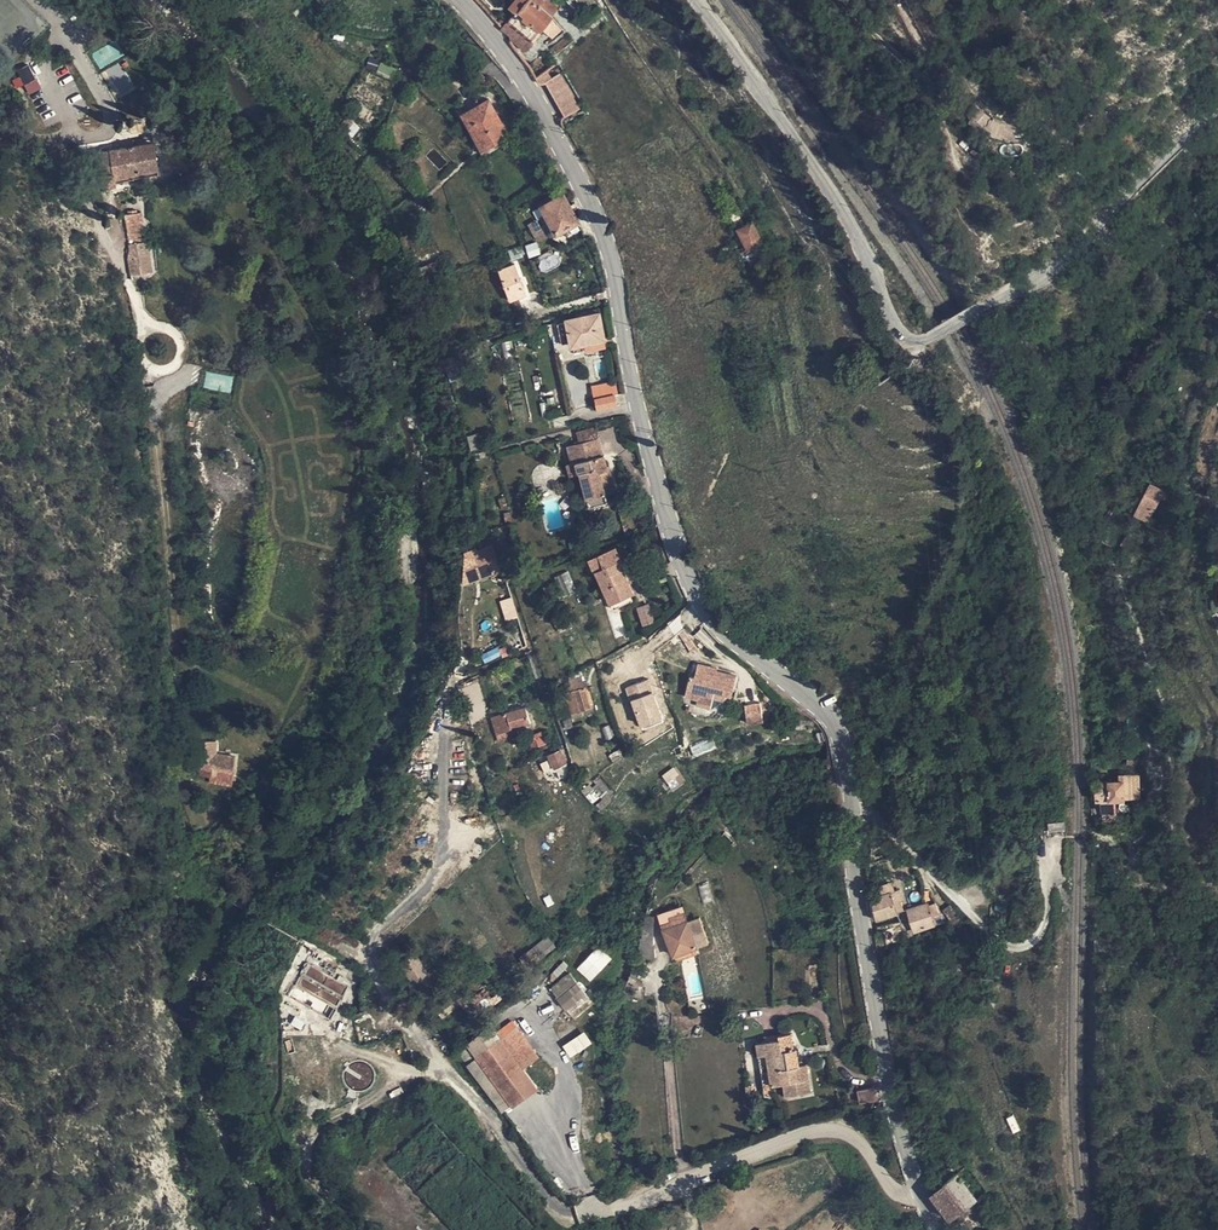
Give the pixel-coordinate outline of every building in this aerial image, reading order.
[(507,5),(513,10),(502,23),(514,33),(513,34),(526,46),(535,36),(534,35),(542,24),(553,34),(562,23),(553,12),(560,3),(556,0),(512,0),(507,5)] [(115,41),(91,52),(98,68),(122,57),(115,41)] [(120,63),(105,70),(119,97),(133,90),(120,63)] [(16,70),(21,81),(28,95),(41,89),(29,64),(16,70)] [(534,73),(538,80),(542,81),(546,81),(563,115),(578,107),(561,72),(552,77),(547,67),(534,73)] [(462,111),(469,124),(475,121),(488,146),(511,134),(489,96),(462,111)] [(979,111),(986,116),(991,120),(996,112),(983,103),(978,110),(979,111)] [(983,120),(986,116),(979,111),(976,116),(983,120)] [(1019,118),(1011,117),(1010,126),(1018,127),(1019,118)] [(475,121),(469,124),(483,152),(489,149),(488,146),(475,121)] [(98,149),(107,193),(175,174),(167,138),(149,141),(150,148),(131,152),(129,143),(98,149)] [(545,206),(558,199),(556,195),(543,202),(545,206)] [(578,224),(580,223),(572,206),(567,195),(545,206),(559,234),(578,224)] [(580,223),(578,224),(581,231),(585,240),(590,238),(588,222),(578,203),(572,206),(580,223)] [(559,234),(545,206),(541,208),(555,236),(559,234)] [(128,248),(130,260),(144,257),(151,256),(143,212),(123,216),(129,248),(128,248)] [(578,224),(559,234),(561,236),(569,232),(571,236),(581,231),(578,224)] [(729,237),(736,251),(747,245),(748,247),(757,242),(748,224),(738,228),(739,231),(729,236),(729,237)] [(727,255),(736,251),(729,237),(721,240),(727,255)] [(144,257),(148,273),(154,272),(151,256),(144,257)] [(144,257),(130,260),(133,276),(148,273),(144,257)] [(515,296),(530,290),(519,260),(504,265),(515,296)] [(568,320),(571,340),(577,339),(578,344),(591,342),(591,344),(593,346),(609,343),(610,341),(610,336),(606,311),(603,312),(595,313),(588,314),(584,315),(574,317),(574,319),(568,320)] [(208,372),(204,385),(216,388),(220,376),(208,372)] [(599,394),(600,394),(618,390),(622,389),(620,378),(597,382),(599,394)] [(602,405),(621,400),(618,390),(600,394),(602,405)] [(583,427),(586,437),(602,433),(599,422),(583,427)] [(602,433),(586,437),(573,441),(578,458),(579,460),(584,459),(586,469),(589,468),(595,492),(613,487),(613,486),(622,484),(618,468),(613,469),(612,464),(614,463),(613,460),(611,449),(608,449),(604,433),(602,433)] [(478,434),(466,437),(471,452),(482,449),(478,434)] [(579,460),(578,458),(571,460),(575,471),(586,469),(584,459),(579,460)] [(1177,477),(1181,466),(1162,459),(1149,490),(1162,495),(1171,474),(1177,477)] [(486,482),(476,482),(476,492),(486,492),(486,482)] [(613,487),(595,492),(597,501),(615,496),(613,487)] [(492,541),(479,546),(486,570),(503,565),(497,547),(494,548),(492,541)] [(613,549),(611,543),(599,547),(617,593),(636,586),(640,585),(631,561),(635,559),(629,543),(613,549)] [(639,593),(636,586),(617,593),(620,600),(639,593)] [(511,597),(499,601),(505,621),(518,617),(511,597)] [(637,607),(641,626),(653,623),(649,604),(637,607)] [(727,666),(707,661),(704,675),(698,674),(694,693),(706,696),(707,690),(719,692),(719,689),(740,694),(745,673),(726,669),(727,666)] [(572,673),(574,679),(576,684),(588,679),(584,669),(572,673)] [(576,684),(574,679),(570,680),(572,685),(568,687),(576,707),(579,705),(582,711),(588,709),(586,703),(595,699),(588,679),(576,684)] [(626,686),(637,730),(661,723),(650,680),(626,686)] [(502,710),(507,726),(518,723),(538,715),(532,699),(502,710)] [(772,700),(752,704),(757,722),(771,719),(771,714),(776,713),(779,706),(772,700)] [(518,723),(507,726),(510,736),(521,732),(518,723)] [(209,725),(212,750),(230,755),(228,725),(209,725)] [(547,741),(556,737),(552,727),(543,730),(547,741)] [(707,742),(691,747),(694,755),(710,749),(707,742)] [(565,770),(574,762),(568,744),(556,748),(557,752),(548,755),(552,765),(561,761),(565,770)] [(217,772),(237,773),(236,756),(230,755),(212,750),(205,749),(206,764),(216,765),(217,772)] [(576,767),(574,762),(565,770),(565,771),(576,767)] [(661,775),(672,790),(685,781),(674,766),(661,775)] [(1136,783),(1100,783),(1100,800),(1108,800),(1109,810),(1121,810),(1121,801),(1136,800),(1136,783)] [(882,915),(902,912),(901,910),(908,908),(907,900),(909,899),(908,888),(880,893),(882,915)] [(687,907),(663,914),(676,957),(692,953),(699,950),(692,923),(687,907)] [(917,935),(936,932),(931,910),(914,913),(917,935)] [(659,922),(650,919),(645,934),(656,935),(659,922)] [(704,919),(692,923),(699,950),(712,947),(704,919)] [(645,934),(640,956),(655,958),(656,935),(645,934)] [(531,965),(555,947),(547,937),(523,954),(531,965)] [(576,969),(590,982),(611,959),(597,946),(576,969)] [(692,953),(693,958),(701,956),(699,950),(692,953)] [(692,953),(676,957),(677,963),(693,958),(692,953)] [(425,956),(411,964),(418,977),(432,969),(425,956)] [(297,989),(338,1006),(347,983),(307,967),(297,989)] [(548,989),(573,1020),(593,1003),(569,973),(548,989)] [(498,997),(485,980),(474,989),(487,1006),(498,997)] [(512,1011),(500,1022),(499,1023),(504,1030),(487,1043),(482,1050),(514,1094),(515,1096),(538,1079),(524,1059),(538,1048),(512,1011)] [(487,1043),(499,1023),(493,1014),(471,1034),(480,1047),(487,1043)] [(790,1023),(777,1026),(778,1033),(765,1035),(773,1079),(786,1076),(788,1086),(812,1082),(807,1054),(800,1055),(797,1038),(794,1038),(790,1023)] [(778,1033),(777,1026),(764,1029),(765,1035),(778,1033)] [(562,1046),(570,1058),(592,1044),(584,1032),(562,1046)] [(480,1047),(471,1034),(462,1043),(470,1055),(480,1047)] [(773,1079),(765,1035),(757,1037),(766,1080),(773,1079)] [(470,1055),(475,1062),(482,1050),(480,1047),(470,1055)] [(503,1102),(514,1094),(482,1050),(475,1062),(480,1069),(503,1102)] [(376,1079),(366,1061),(346,1070),(356,1089),(376,1079)] [(880,1092),(878,1080),(859,1084),(862,1096),(880,1092)] [(1006,1117),(1011,1133),(1019,1131),(1014,1115),(1006,1117)] [(643,1164),(656,1163),(656,1154),(643,1155),(643,1164)] [(956,1212),(971,1201),(981,1192),(961,1168),(937,1188),(956,1212)] [(956,1212),(961,1218),(975,1207),(971,1201),(956,1212)]
